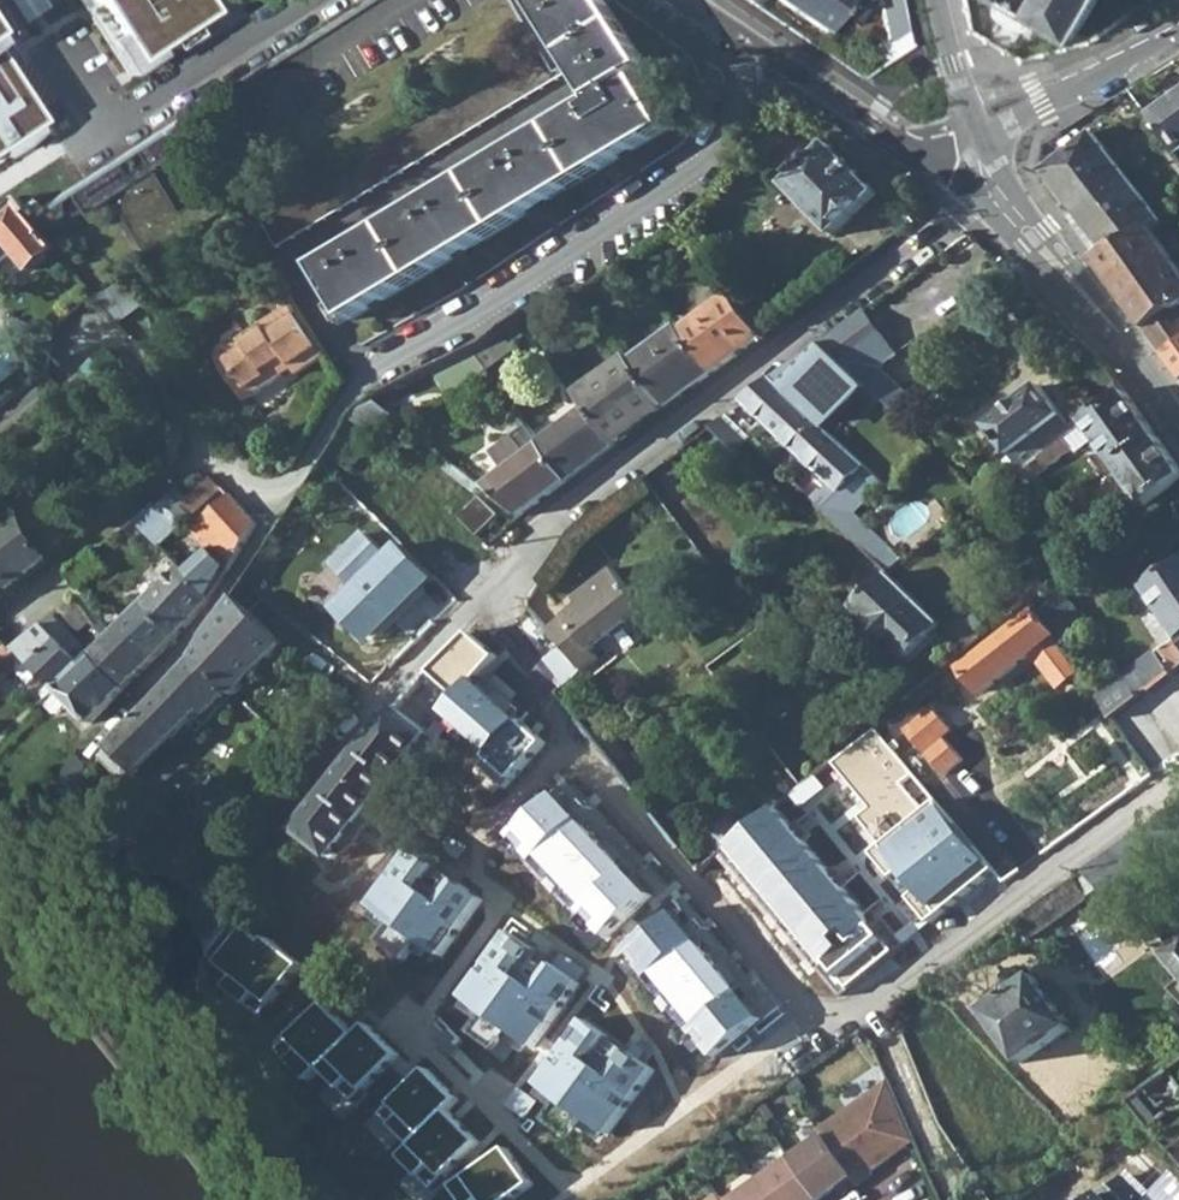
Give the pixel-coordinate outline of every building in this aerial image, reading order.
[(221,0),(0,0),(0,154),(221,0)] [(350,321),(670,128),(640,80),(647,75),(646,71),(649,68),(605,0),(530,0),(594,101),(317,268),(350,321)] [(825,32),(847,0),(778,0),(825,32)] [(865,0),(847,0),(825,32),(829,35),(839,20),(851,20),(865,0)] [(907,24),(902,0),(878,0),(884,39),(877,44),(888,60),(911,45),(907,24)] [(1079,39),(1101,0),(1013,0),(1079,39)] [(821,50),(829,56),(835,49),(827,43),(821,50)] [(258,215),(277,247),(565,72),(561,66),(551,71),(536,48),(258,215)] [(1175,152),(1178,148),(1178,89),(1147,113),(1175,152)] [(171,124),(60,194),(72,214),(116,187),(120,194),(117,196),(161,262),(230,211),(216,190),(185,210),(159,169),(156,171),(151,164),(185,143),(171,124)] [(1068,216),(1099,260),(1153,230),(1157,227),(1094,140),(1044,172),(1075,211),(1068,216)] [(788,186),(836,236),(880,194),(832,145),(788,186)] [(1178,215),(1178,214),(1178,198),(1171,203),(1178,215)] [(17,254),(29,269),(54,248),(29,218),(26,215),(18,205),(0,218),(0,266),(17,254)] [(1153,230),(1099,260),(1149,331),(1178,312),(1178,266),(1153,230)] [(140,278),(111,291),(129,320),(150,310),(140,278)] [(731,297),(760,335),(778,322),(749,283),(731,297)] [(111,291),(97,299),(119,324),(129,320),(111,291)] [(731,297),(682,333),(712,372),(760,335),(731,297)] [(229,380),(245,402),(283,379),(280,374),(291,367),(297,376),(326,356),(294,306),(222,353),(237,375),(229,380)] [(863,382),(894,411),(908,396),(878,366),(895,354),(863,312),(823,342),(863,382)] [(1178,347),(1178,312),(1149,331),(1166,355),(1178,347)] [(679,328),(631,364),(663,408),(712,372),(682,333),(679,328)] [(863,382),(823,342),(810,356),(807,354),(774,378),(823,426),(863,382)] [(1166,355),(1178,374),(1178,347),(1166,355)] [(430,366),(451,396),(486,370),(469,348),(430,366)] [(589,409),(615,444),(663,408),(631,364),(628,359),(579,396),(589,409)] [(744,400),(849,501),(857,501),(879,479),(823,426),(774,378),(744,400)] [(1107,390),(1115,401),(1126,393),(1118,382),(1107,390)] [(988,425),(1021,469),(1091,418),(1082,406),(1065,419),(1040,384),(988,425)] [(1096,436),(1115,463),(1157,437),(1126,393),(1115,401),(1091,418),(1021,469),(999,486),(1008,500),(1031,482),(1028,477),(1045,463),(1048,466),(1073,446),(1076,451),(1096,436)] [(329,454),(352,470),(395,417),(371,398),(357,406),(329,454)] [(568,480),(615,444),(589,409),(541,444),(568,480)] [(711,426),(736,451),(750,436),(727,413),(711,426)] [(520,516),(568,480),(541,444),(529,427),(490,454),(505,474),(487,488),(520,516)] [(1096,547),(1178,480),(1178,468),(1157,437),(1115,463),(1118,468),(1142,499),(1134,501),(1089,538),(1096,547)] [(433,469),(475,505),(480,499),(486,492),(484,490),(443,457),(433,469)] [(134,521),(161,548),(220,490),(211,478),(206,483),(180,508),(170,498),(159,508),(155,503),(134,521)] [(180,568),(212,599),(258,525),(231,497),(192,535),(209,553),(201,560),(194,553),(180,568)] [(500,518),(480,499),(475,505),(461,521),(480,539),(500,518)] [(64,550),(49,531),(45,533),(27,509),(18,517),(9,506),(0,514),(0,516),(7,526),(0,531),(0,600),(64,550)] [(1178,640),(1178,563),(1144,587),(1178,640)] [(63,577),(75,592),(88,582),(76,567),(63,577)] [(180,568),(123,625),(158,660),(170,648),(181,637),(192,624),(202,612),(212,599),(180,568)] [(560,649),(580,674),(598,660),(591,651),(644,611),(611,569),(572,599),(577,606),(545,630),(550,635),(560,649)] [(857,607),(911,659),(944,625),(930,613),(891,574),(857,607)] [(1009,604),(1016,613),(1028,603),(1049,586),(1043,577),(1009,604)] [(1053,634),(1058,642),(1069,635),(1087,622),(1063,588),(1034,610),(1053,634)] [(146,711),(114,746),(138,770),(141,773),(190,723),(194,728),(227,694),(231,698),(284,646),(234,597),(207,634),(196,656),(146,711)] [(63,608),(82,631),(91,623),(73,599),(63,608)] [(959,667),(979,693),(1031,652),(1057,686),(1077,670),(1061,647),(1058,642),(1053,634),(1034,610),(1032,608),(959,667)] [(417,609),(400,627),(417,643),(434,625),(417,609)] [(28,660),(59,691),(82,668),(72,658),(83,648),(52,618),(16,649),(28,660)] [(949,631),(970,651),(983,640),(963,620),(949,631)] [(106,643),(140,679),(158,660),(123,625),(106,643)] [(397,664),(417,643),(400,627),(380,647),(397,664)] [(471,632),(433,674),(460,698),(477,679),(498,656),(471,632)] [(1058,642),(1061,647),(1072,640),(1069,635),(1058,642)] [(92,658),(127,692),(140,679),(106,643),(92,658)] [(97,721),(109,710),(127,692),(92,658),(83,648),(72,658),(82,668),(59,691),(45,705),(55,716),(62,715),(72,705),(92,725),(97,721)] [(580,674),(560,649),(550,657),(570,682),(580,674)] [(1096,697),(1111,719),(1149,686),(1151,689),(1171,673),(1177,669),(1171,661),(1165,666),(1153,650),(1096,697)] [(365,662),(336,692),(353,708),(382,679),(365,662)] [(1171,673),(1151,689),(1149,686),(1111,719),(1126,739),(1178,701),(1178,685),(1171,673)] [(477,679),(460,698),(447,712),(492,753),(522,719),(477,679)] [(903,730),(943,775),(960,760),(941,738),(950,730),(930,707),(903,730)] [(296,831),(330,858),(429,735),(395,708),(296,831)] [(522,719),(492,753),(488,758),(512,780),(547,742),(522,719)] [(885,849),(938,803),(876,730),(835,764),(872,808),(859,819),(885,849)] [(113,747),(101,758),(126,782),(138,770),(114,746),(113,747)] [(52,777),(67,792),(91,768),(76,753),(52,777)] [(657,892),(561,791),(512,838),(609,938),(657,892)] [(1103,893),(1123,879),(1130,891),(1178,855),(1178,801),(1094,862),(1081,871),(1103,893)] [(995,870),(938,803),(885,849),(876,857),(932,923),(995,870)] [(777,807),(731,846),(851,989),(897,950),(777,807)] [(414,848),(370,909),(440,959),(483,898),(414,848)] [(1013,920),(1027,942),(1088,898),(1073,877),(1027,910),(1013,920)] [(765,1019),(677,914),(629,954),(717,1059),(765,1019)] [(518,923),(463,999),(532,1049),(587,973),(518,923)] [(300,964),(251,926),(221,964),(271,1002),(300,964)] [(1178,1003),(1178,936),(1159,951),(1178,974),(1166,988),(1178,1003)] [(983,1012),(1020,1065),(1071,1028),(1058,1010),(1059,1009),(1048,993),(1046,995),(1034,976),(983,1012)] [(328,1005),(292,1040),(321,1070),(357,1035),(328,1005)] [(585,1017),(537,1085),(611,1136),(658,1068),(585,1017)] [(369,1023),(357,1035),(321,1070),(353,1102),(401,1055),(369,1023)] [(430,1069),(384,1113),(415,1145),(450,1111),(461,1100),(430,1069)] [(1170,1151),(1178,1146),(1178,1140),(1174,1130),(1178,1127),(1172,1115),(1178,1111),(1178,1080),(1172,1071),(1130,1102),(1170,1151)] [(817,1127),(821,1132),(857,1181),(870,1171),(869,1169),(888,1155),(883,1149),(911,1127),(888,1076),(817,1127)] [(482,1144),(450,1111),(415,1145),(400,1160),(433,1192),(482,1144)] [(914,1135),(911,1127),(883,1149),(888,1155),(914,1135)] [(821,1132),(789,1154),(820,1196),(837,1184),(843,1191),(857,1181),(821,1132)] [(1145,1143),(1113,1143),(1105,1161),(1118,1175),(1092,1199),(1178,1199),(1178,1177),(1145,1143)] [(452,1187),(462,1199),(511,1199),(532,1185),(507,1149),(452,1187)] [(759,1177),(775,1199),(815,1199),(820,1196),(789,1154),(759,1177)] [(727,1199),(775,1199),(759,1177),(727,1199)]
